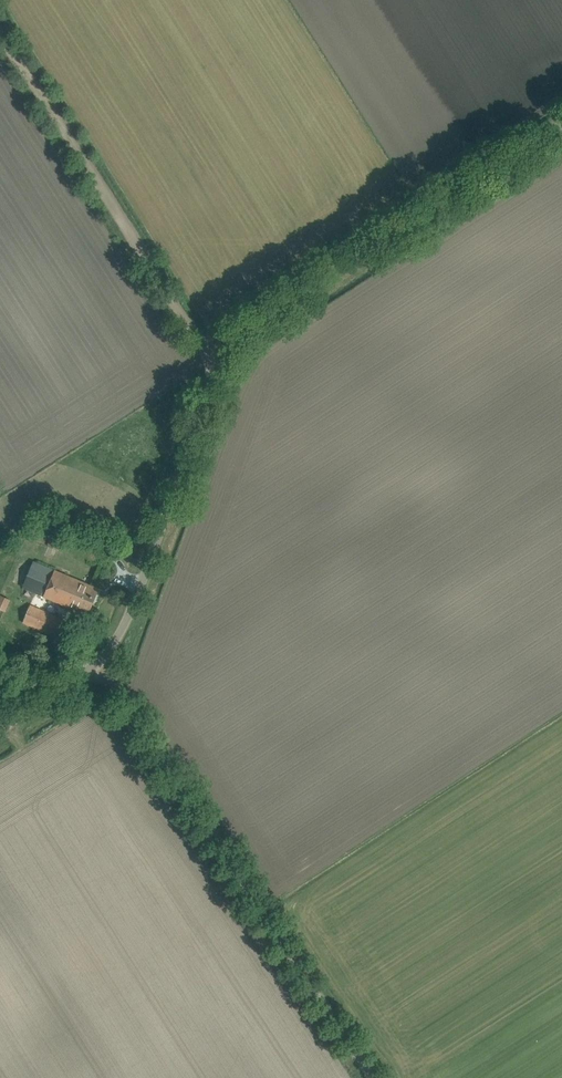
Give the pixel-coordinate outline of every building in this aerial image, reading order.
[(47,545),(59,550),(66,533),(55,528),(47,545)] [(34,561),(23,587),(77,610),(88,584),(34,561)] [(77,610),(88,615),(99,589),(88,584),(77,610)] [(5,611),(11,599),(0,594),(0,609),(5,611)] [(23,622),(56,636),(63,618),(30,604),(23,622)]
